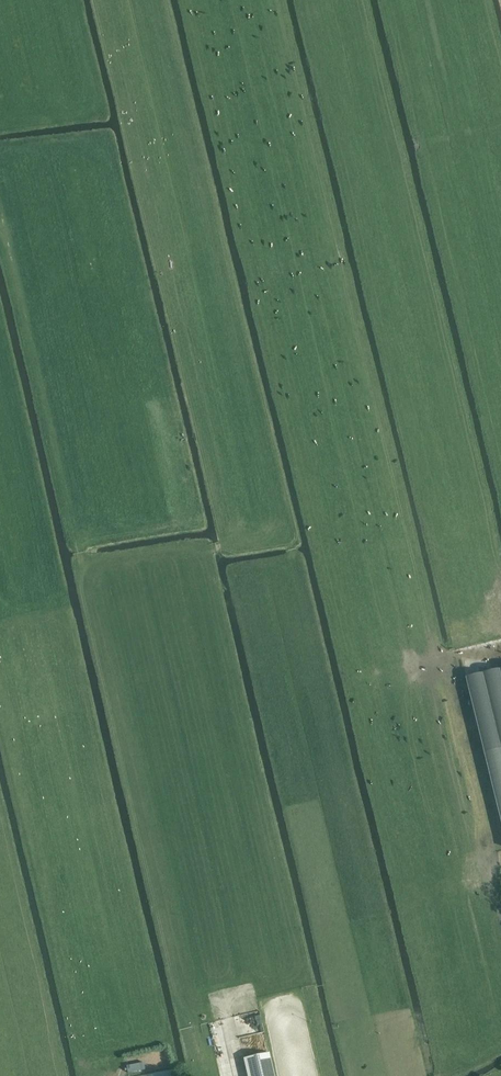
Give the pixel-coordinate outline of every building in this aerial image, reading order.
[(459,658),(500,823),(500,647),(459,658)] [(269,1054),(244,1059),(247,1075),(274,1075),(269,1054)]
